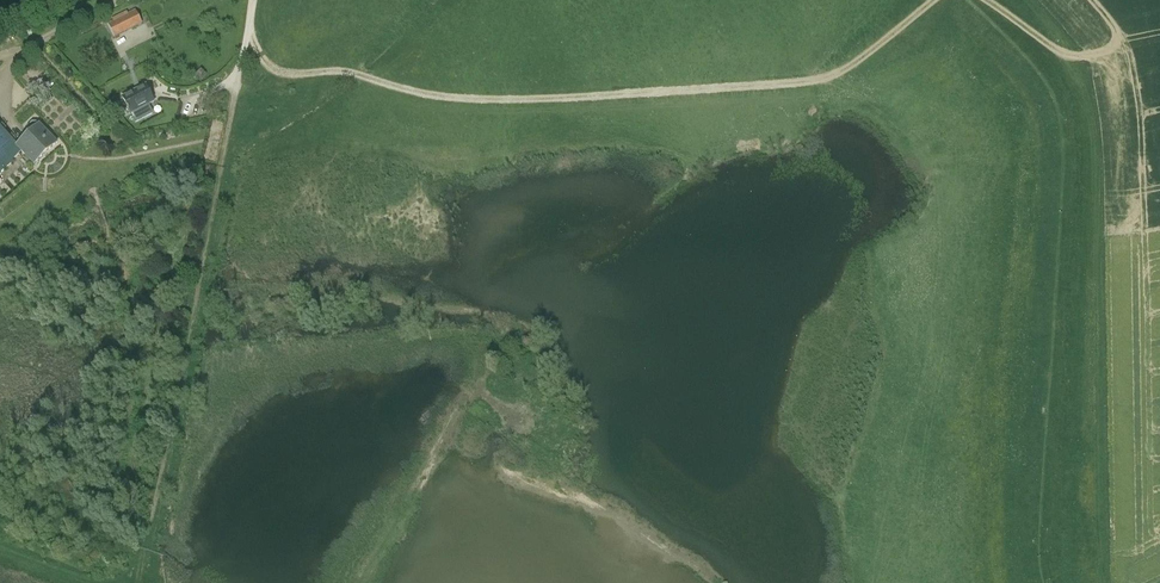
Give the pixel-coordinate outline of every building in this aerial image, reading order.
[(115,37),(136,26),(132,20),(139,17),(136,10),(129,13),(128,14),(113,22),(108,24),(115,37)] [(129,109),(131,114),(155,101),(146,85),(122,97),(128,107),(127,107),(128,109),(129,109)] [(0,127),(0,173),(13,162),(11,160),(21,151),(34,164),(57,142),(40,124),(17,146),(0,127)]
